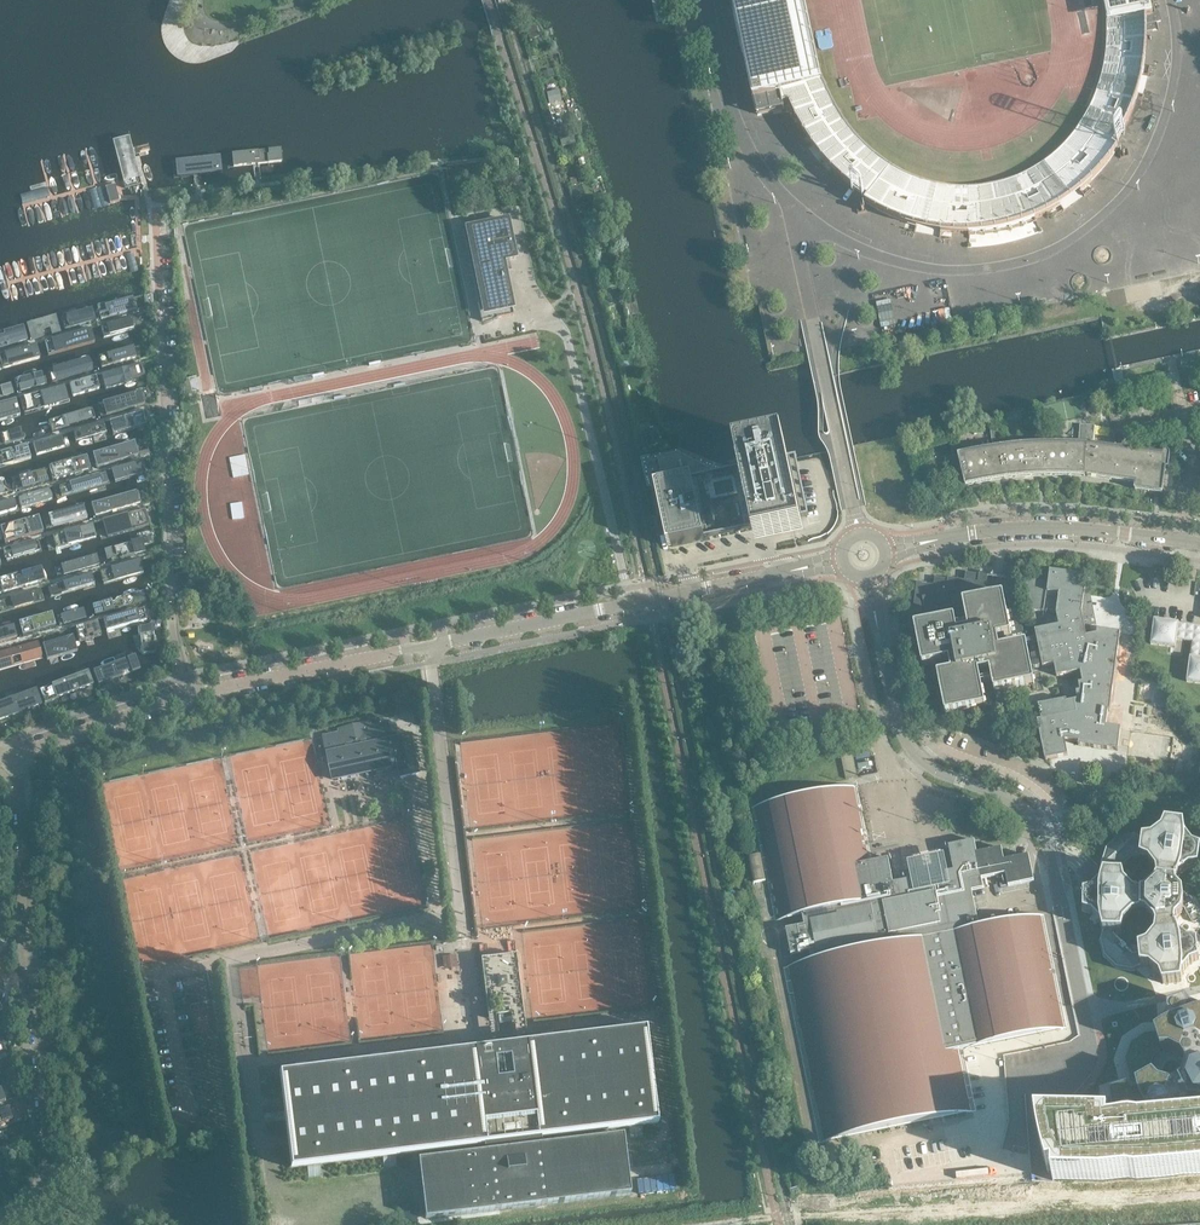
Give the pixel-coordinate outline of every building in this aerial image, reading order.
[(1130,116),(1133,109),(1135,103),(1139,93),(1143,75),(1144,69),(1145,65),(1146,59),(1146,54),(1147,48),(1147,43),(1147,37),(1147,32),(1152,30),(1152,29),(1152,23),(1158,22),(1159,22),(1158,22),(1161,21),(1159,14),(1157,15),(1157,14),(1156,14),(1156,15),(1153,15),(1149,0),(1109,0),(1109,2),(1110,5),(1110,12),(1110,18),(1110,22),(1109,28),(1109,35),(1108,41),(1108,48),(1107,54),(1106,61),(1105,64),(1105,67),(1103,74),(1102,80),(1101,85),(1100,87),(1099,91),(1097,96),(1096,100),(1094,104),(1092,109),(1091,111),(1089,115),(1085,121),(1083,125),(1082,127),(1079,130),(1076,134),(1072,140),(1067,145),(1062,150),(1059,153),(1055,156),(1052,159),(1048,162),(1042,166),(1036,169),(1032,172),(1030,173),(1024,176),(1017,179),(1013,180),(1009,182),(1004,183),(1000,184),(995,186),(991,187),(984,188),(982,188),(975,189),(970,189),(965,189),(958,189),(951,188),(947,188),(942,187),(935,186),(931,185),(926,184),(922,183),(917,181),(913,179),(909,178),(902,175),(898,173),(894,170),(890,168),(886,166),(882,163),(879,160),(875,157),(871,154),(866,150),(863,146),(860,143),(857,140),(854,136),(851,132),(849,130),(848,128),(845,125),(844,123),(841,117),(836,108),(833,103),(830,97),(826,88),(822,79),(821,75),(819,69),(816,63),(815,60),(813,54),(812,50),(812,47),(810,41),(808,34),(808,31),(803,10),(791,12),(789,1),(794,0),(731,0),(742,55),(742,56),(742,57),(745,56),(747,68),(746,69),(746,71),(748,70),(751,86),(758,118),(771,115),(774,115),(783,113),(786,112),(794,113),(797,121),(801,128),(804,132),(807,137),(809,140),(813,146),(825,159),(824,160),(826,163),(830,167),(835,172),(840,177),(846,183),(853,188),(859,193),(863,196),(868,199),(866,203),(870,206),(874,208),(878,211),(883,213),(887,215),(893,218),(897,220),(902,221),(902,222),(909,224),(917,227),(922,229),(931,230),(940,231),(950,233),(957,233),(965,233),(968,233),(968,232),(975,232),(980,232),(990,230),(1001,228),(1005,227),(1011,226),(1020,223),(1029,220),(1036,218),(1041,216),(1046,213),(1051,211),(1056,208),(1059,207),(1062,206),(1081,192),(1083,190),(1093,181),(1094,179),(1098,175),(1101,171),(1106,165),(1111,159),(1114,155),(1118,149),(1114,147),(1118,140),(1122,133),(1124,129),(1128,121),(1130,116)] [(534,26),(526,28),(530,41),(538,38),(534,26)] [(542,72),(544,79),(554,76),(552,70),(542,72)] [(546,93),(548,104),(561,101),(558,90),(546,93)] [(129,139),(113,142),(124,189),(140,185),(129,139)] [(115,184),(105,187),(110,204),(119,202),(115,184)] [(584,194),(581,185),(570,188),(572,197),(584,194)] [(514,315),(503,261),(501,255),(506,253),(506,254),(513,251),(514,251),(512,244),(510,234),(508,221),(486,225),(463,230),(464,236),(482,322),(496,319),(514,315)] [(134,298),(97,308),(100,321),(137,311),(134,298)] [(93,309),(62,317),(65,331),(97,322),(93,309)] [(150,313),(144,314),(143,314),(144,321),(152,319),(150,313)] [(27,323),(32,341),(62,333),(56,314),(27,323)] [(899,317),(883,321),(884,327),(901,323),(899,317)] [(134,319),(101,328),(103,339),(136,330),(134,319)] [(27,343),(23,326),(0,332),(0,350),(27,343)] [(51,341),(55,352),(90,342),(91,341),(92,341),(93,340),(94,340),(94,339),(95,338),(95,337),(96,336),(96,335),(96,334),(95,334),(95,333),(94,332),(93,332),(91,331),(90,331),(88,331),(87,331),(86,331),(51,341)] [(0,355),(0,364),(1,364),(32,355),(33,354),(34,354),(34,353),(34,352),(34,351),(34,350),(34,349),(34,348),(33,348),(33,347),(32,347),(31,347),(31,346),(30,346),(29,346),(0,355)] [(140,358),(137,346),(99,357),(102,370),(140,358)] [(95,372),(91,358),(53,368),(57,383),(95,372)] [(144,375),(140,364),(102,375),(105,387),(144,375)] [(50,385),(46,371),(16,379),(20,393),(50,385)] [(1167,374),(1143,379),(1146,390),(1167,386),(1169,385),(1167,374)] [(103,390),(98,375),(70,384),(74,398),(103,390)] [(15,396),(12,384),(0,387),(0,400),(15,396)] [(70,400),(66,385),(22,396),(26,412),(70,400)] [(140,394),(102,405),(105,416),(143,405),(140,394)] [(18,401),(0,406),(0,418),(22,412),(18,401)] [(96,419),(93,410),(50,422),(53,432),(96,419)] [(150,419),(147,410),(111,421),(114,429),(150,419)] [(105,424),(73,433),(76,444),(108,435),(105,424)] [(1080,425),(1079,440),(1087,440),(1087,436),(1088,426),(1080,425)] [(1087,436),(1087,440),(1094,441),(1095,426),(1088,426),(1087,436)] [(658,436),(656,428),(645,431),(647,439),(658,436)] [(998,429),(991,430),(993,444),(1000,443),(998,429)] [(13,433),(0,437),(0,447),(15,442),(13,433)] [(34,454),(70,444),(67,433),(31,444),(34,454)] [(135,443),(92,454),(96,469),(139,457),(135,443)] [(655,488),(668,548),(672,547),(710,539),(753,530),(756,546),(804,536),(801,520),(810,518),(807,504),(808,504),(798,458),(788,460),(785,444),(737,454),(740,470),(719,475),(679,453),(658,458),(664,486),(659,487),(655,488)] [(1004,447),(1001,448),(1005,479),(1009,478),(1012,478),(1016,477),(1019,477),(1023,477),(1027,476),(1030,476),(1034,476),(1037,476),(1041,475),(1045,475),(1044,444),(1043,444),(1039,444),(1035,444),(1031,445),(1027,445),(1024,445),(1020,446),(1016,446),(1012,446),(1008,447),(1004,447)] [(1047,444),(1044,444),(1045,475),(1049,475),(1052,475),(1056,475),(1060,475),(1063,475),(1067,475),(1071,475),(1074,476),(1078,476),(1082,476),(1085,476),(1086,445),(1082,444),(1079,444),(1075,444),(1071,444),(1067,444),(1063,444),(1059,444),(1055,444),(1051,444),(1047,444)] [(1086,445),(1085,476),(1136,483),(1135,490),(1162,493),(1163,487),(1166,469),(1169,469),(1170,456),(1170,453),(1168,452),(1166,451),(1164,453),(1163,455),(1086,445)] [(26,446),(0,454),(0,465),(29,456),(26,446)] [(962,455),(959,455),(966,486),(969,485),(973,484),(976,483),(980,483),(983,482),(987,481),(990,481),(994,480),(997,480),(1001,479),(1004,479),(1005,479),(1001,448),(997,448),(993,449),(989,449),(985,450),(981,451),(978,451),(974,452),(970,453),(966,454),(962,455)] [(93,470),(89,458),(51,469),(54,481),(93,470)] [(142,462),(111,471),(115,484),(146,475),(142,462)] [(50,482),(46,470),(11,480),(15,492),(50,482)] [(112,483),(109,470),(55,485),(59,498),(112,483)] [(0,483),(0,496),(10,493),(6,481),(0,483)] [(56,499),(53,488),(19,498),(22,509),(56,499)] [(143,504),(139,489),(92,503),(96,517),(143,504)] [(21,510),(17,498),(0,503),(0,516),(21,510)] [(92,520),(88,504),(45,517),(49,533),(92,520)] [(152,526),(147,509),(100,522),(105,540),(152,526)] [(43,531),(40,519),(2,529),(5,541),(43,531)] [(100,538),(96,525),(49,537),(53,550),(100,538)] [(146,537),(104,549),(108,563),(150,551),(146,537)] [(44,552),(40,540),(4,551),(7,563),(44,552)] [(102,565),(99,553),(57,564),(60,576),(102,565)] [(146,572),(142,559),(101,570),(104,583),(146,572)] [(1018,571),(1019,563),(1010,562),(1009,569),(1018,571)] [(38,571),(0,582),(0,592),(1,594),(42,582),(38,571)] [(1110,711),(1120,633),(1097,630),(1097,634),(1092,635),(1087,607),(1086,607),(1083,607),(1087,576),(1085,576),(1075,575),(1074,574),(1074,575),(1063,573),(1062,573),(1051,572),(1051,571),(1050,571),(1048,582),(1024,579),(1031,610),(1056,614),(1059,626),(1035,631),(1042,667),(1049,666),(1050,672),(1056,671),(1057,674),(1056,674),(1057,677),(1081,672),(1083,683),(1079,684),(1080,692),(1076,692),(1078,700),(1067,702),(1066,700),(1038,706),(1041,720),(1037,721),(1045,760),(1068,756),(1065,740),(1069,741),(1075,742),(1079,742),(1078,746),(1118,751),(1121,728),(1106,726),(1107,721),(1108,711),(1110,711)] [(99,584),(96,573),(49,587),(52,598),(99,584)] [(1013,647),(1011,635),(1012,635),(1012,634),(1011,634),(1009,622),(1009,621),(1009,622),(1006,609),(1007,609),(1006,609),(1004,597),(1004,596),(1003,596),(1003,595),(1002,595),(1002,596),(995,597),(988,598),(988,597),(985,585),(985,584),(979,583),(980,575),(966,573),(965,578),(965,581),(958,581),(953,580),(935,578),(934,583),(934,586),(927,585),(922,585),(918,584),(914,612),(915,612),(923,612),(925,624),(916,626),(915,626),(916,627),(915,627),(915,628),(918,640),(917,640),(918,640),(920,653),(923,665),(922,665),(923,666),(924,667),(924,666),(936,664),(937,664),(941,663),(942,663),(944,662),(947,661),(947,662),(949,661),(950,661),(950,660),(953,673),(952,673),(952,672),(951,672),(949,673),(947,674),(947,673),(945,674),(939,675),(938,675),(939,675),(938,676),(941,688),(940,688),(940,689),(941,689),(943,701),(943,702),(946,714),(945,714),(946,715),(947,715),(954,713),(959,712),(959,713),(960,713),(960,712),(972,710),(973,710),(985,707),(985,708),(986,707),(985,707),(986,706),(983,694),(984,694),(983,693),(982,686),(981,686),(980,681),(992,679),(994,691),(994,692),(995,691),(995,692),(996,692),(1008,689),(1005,676),(1012,675),(1007,648),(1013,647)] [(43,587),(0,600),(0,612),(0,613),(46,600),(43,587)] [(150,602),(147,589),(91,605),(94,618),(150,602)] [(88,617),(85,606),(58,614),(61,624),(88,617)] [(149,621),(145,607),(103,618),(107,632),(149,621)] [(58,626),(54,614),(18,625),(22,636),(58,626)] [(1154,619),(1152,636),(1151,644),(1168,647),(1176,648),(1177,640),(1192,642),(1190,657),(1187,674),(1186,682),(1199,684),(1199,626),(1154,619)] [(98,621),(75,628),(79,643),(103,636),(98,621)] [(152,625),(140,626),(143,655),(155,654),(152,625)] [(14,627),(0,631),(0,642),(17,637),(14,627)] [(78,653),(74,638),(42,647),(47,663),(78,653)] [(39,642),(0,654),(0,673),(44,659),(39,642)] [(1031,669),(1030,661),(1029,660),(1029,658),(1029,657),(1026,645),(1027,645),(1026,645),(1026,644),(1025,644),(1013,647),(1007,648),(1012,675),(1005,676),(1008,689),(1008,690),(1009,690),(1009,689),(1021,687),(1029,685),(1031,685),(1033,684),(1033,685),(1034,684),(1034,683),(1032,671),(1032,670),(1031,670),(1031,669)] [(149,668),(145,656),(95,672),(99,684),(149,668)] [(97,685),(92,671),(43,689),(48,703),(97,685)] [(0,702),(0,721),(43,705),(37,688),(0,702)] [(92,697),(90,689),(82,691),(84,699),(92,697)] [(418,761),(414,742),(410,743),(409,737),(391,741),(387,724),(366,729),(366,725),(339,730),(340,734),(323,738),(332,780),(398,766),(400,778),(417,775),(414,762),(418,761)] [(1064,1028),(1041,915),(980,928),(978,922),(984,921),(983,916),(977,917),(970,882),(1006,874),(1009,887),(1034,881),(1029,856),(1004,861),(1002,848),(977,854),(975,841),(949,846),(954,871),(928,876),(893,884),(888,859),(869,863),(854,787),(755,807),(778,920),(803,915),(805,926),(786,929),(792,955),(810,951),(812,962),(788,967),(824,1142),(972,1111),(959,1049),(984,1044),(1064,1028)] [(1199,895),(1193,889),(1187,886),(1191,878),(1199,871),(1199,843),(1196,838),(1195,829),(1177,826),(1174,834),(1172,836),(1168,833),(1164,836),(1166,841),(1163,842),(1155,843),(1147,840),(1146,840),(1130,842),(1118,852),(1118,853),(1114,868),(1116,878),(1113,886),(1104,895),(1096,897),(1095,915),(1104,918),(1106,920),(1103,924),(1107,927),(1111,925),(1113,927),(1115,936),(1113,944),(1113,945),(1116,960),(1117,961),(1128,972),(1144,974),(1145,974),(1153,971),(1161,972),(1164,974),(1162,978),(1166,981),(1169,979),(1172,981),(1175,989),(1193,987),(1194,978),(1199,971),(1199,946),(1197,937),(1193,932),(1194,927),(1196,922),(1199,916),(1199,896),(1199,895)] [(774,920),(761,854),(752,856),(766,921),(774,920)] [(945,856),(909,864),(916,895),(952,888),(945,856)] [(444,971),(458,969),(457,957),(443,958),(444,971)] [(520,989),(517,961),(511,962),(488,965),(481,965),(485,993),(486,993),(486,992),(519,987),(519,989),(520,989)] [(1133,976),(1118,979),(1120,988),(1135,985),(1133,976)] [(209,1001),(206,986),(184,991),(187,1005),(209,1001)] [(1099,1117),(1100,1121),(1101,1123),(1103,1129),(1103,1132),(1104,1135),(1112,1135),(1114,1135),(1123,1140),(1125,1142),(1129,1149),(1132,1148),(1135,1147),(1141,1145),(1143,1145),(1145,1144),(1146,1144),(1146,1137),(1146,1135),(1147,1135),(1157,1131),(1158,1130),(1159,1132),(1161,1134),(1164,1137),(1165,1141),(1165,1144),(1166,1146),(1166,1147),(1177,1160),(1178,1161),(1194,1165),(1199,1163),(1199,1013),(1192,1010),(1191,1009),(1190,1008),(1186,1002),(1169,1008),(1169,1016),(1169,1017),(1169,1018),(1168,1020),(1164,1019),(1161,1023),(1165,1026),(1164,1027),(1163,1029),(1162,1029),(1156,1033),(1152,1034),(1149,1034),(1147,1034),(1146,1034),(1132,1043),(1131,1044),(1126,1060),(1130,1077),(1130,1078),(1132,1080),(1134,1082),(1137,1084),(1139,1092),(1139,1093),(1137,1094),(1135,1095),(1134,1095),(1133,1094),(1128,1088),(1125,1089),(1123,1090),(1117,1092),(1115,1093),(1111,1094),(1112,1097),(1112,1101),(1112,1103),(1111,1104),(1111,1105),(1106,1104),(1104,1109),(1107,1112),(1107,1113),(1106,1114),(1105,1115),(1104,1115),(1099,1117)] [(657,1124),(646,1030),(494,1048),(280,1074),(292,1169),(484,1145),(485,1153),(542,1146),(541,1139),(657,1124)] [(3,1087),(0,1088),(0,1106),(9,1102),(3,1087)] [(14,1119),(10,1107),(0,1110),(0,1124),(14,1119)] [(1036,1118),(1038,1130),(1041,1145),(1044,1159),(1048,1172),(1054,1172),(1053,1181),(1103,1182),(1129,1180),(1137,1181),(1199,1175),(1199,1120),(1180,1122),(1141,1126),(1132,1125),(1108,1127),(1108,1119),(1098,1119),(1036,1118)] [(631,1195),(623,1136),(542,1146),(485,1153),(418,1161),(425,1220),(631,1195)] [(9,1176),(2,1159),(0,1160),(0,1180),(9,1176)] [(662,1170),(649,1171),(649,1189),(663,1188),(662,1170)]
